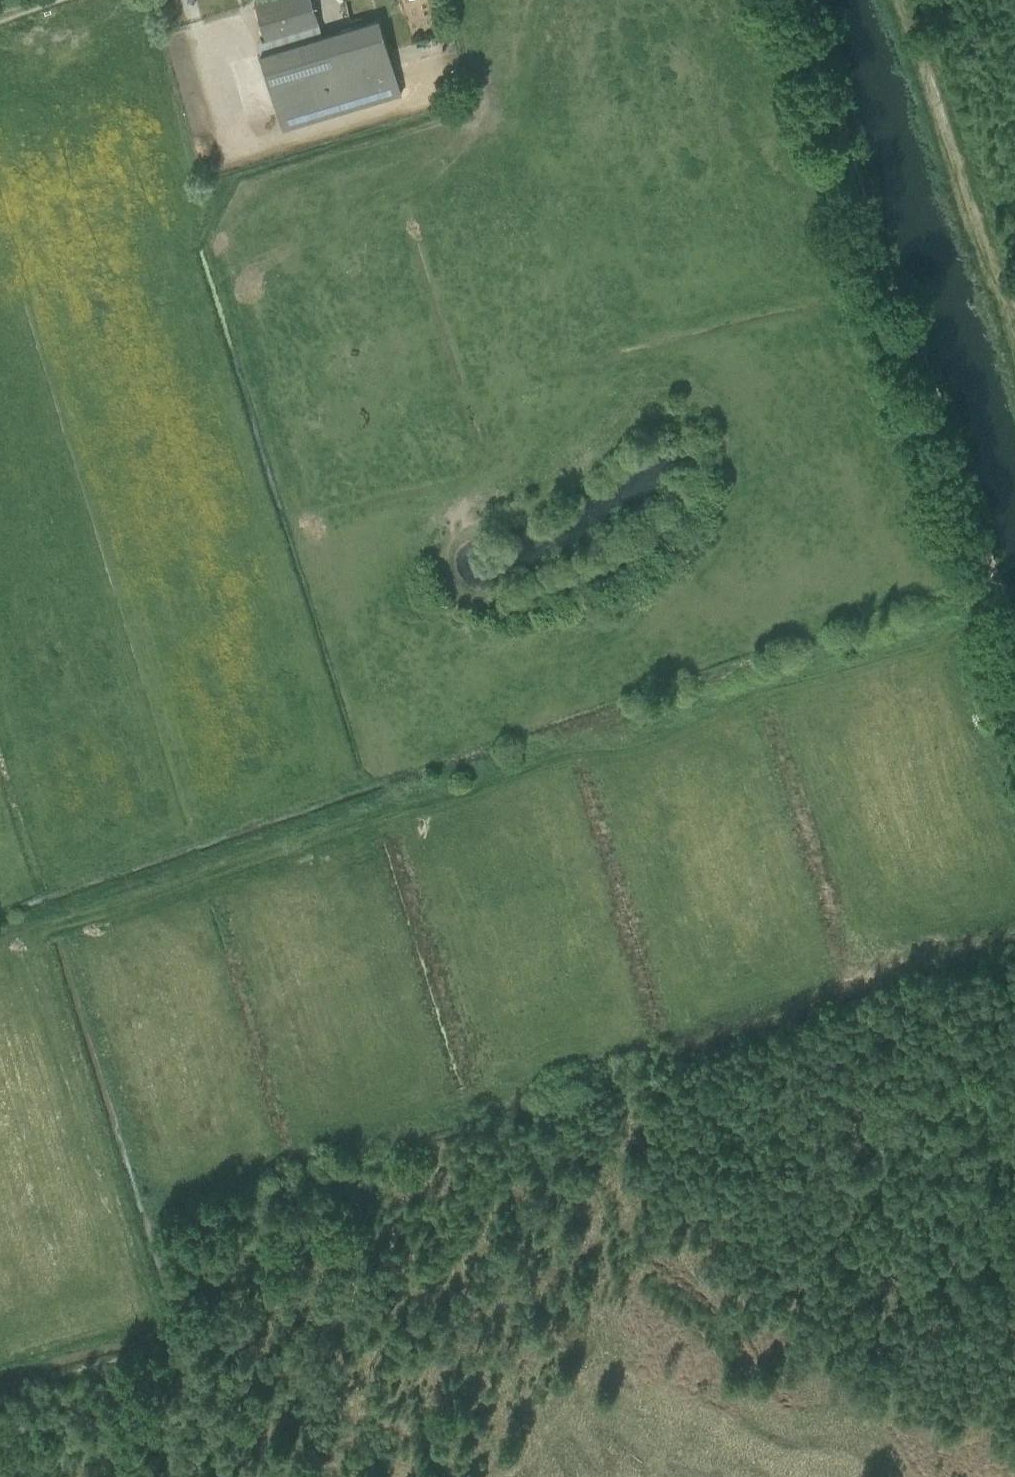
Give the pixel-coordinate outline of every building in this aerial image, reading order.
[(266,41),(319,25),(312,0),(262,0),(255,2),(266,41)] [(261,53),(283,130),(317,120),(402,95),(379,18),(294,43),(261,53)]
